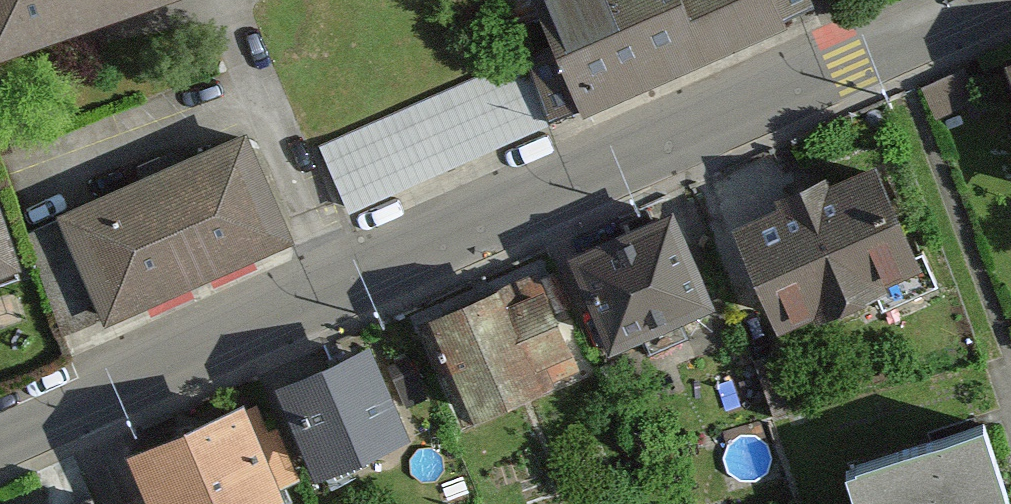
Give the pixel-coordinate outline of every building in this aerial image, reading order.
[(68,0),(0,0),(0,25),(68,0)] [(577,105),(689,61),(786,23),(780,10),(804,1),(803,0),(535,0),(577,105)] [(344,208),(549,122),(522,60),(317,146),(344,208)] [(48,210),(94,312),(282,228),(236,126),(48,210)] [(731,212),(780,319),(921,255),(872,148),(731,212)] [(570,246),(610,343),(709,303),(668,205),(570,246)] [(11,262),(0,228),(0,266),(11,262)] [(460,414),(579,363),(546,285),(510,301),(499,276),(417,312),(460,414)] [(276,379),(313,465),(401,427),(364,341),(276,379)] [(148,503),(229,503),(276,485),(239,395),(123,443),(148,503)] [(976,412),(842,451),(858,503),(1003,503),(976,412)] [(47,493),(20,503),(51,503),(47,493)]
